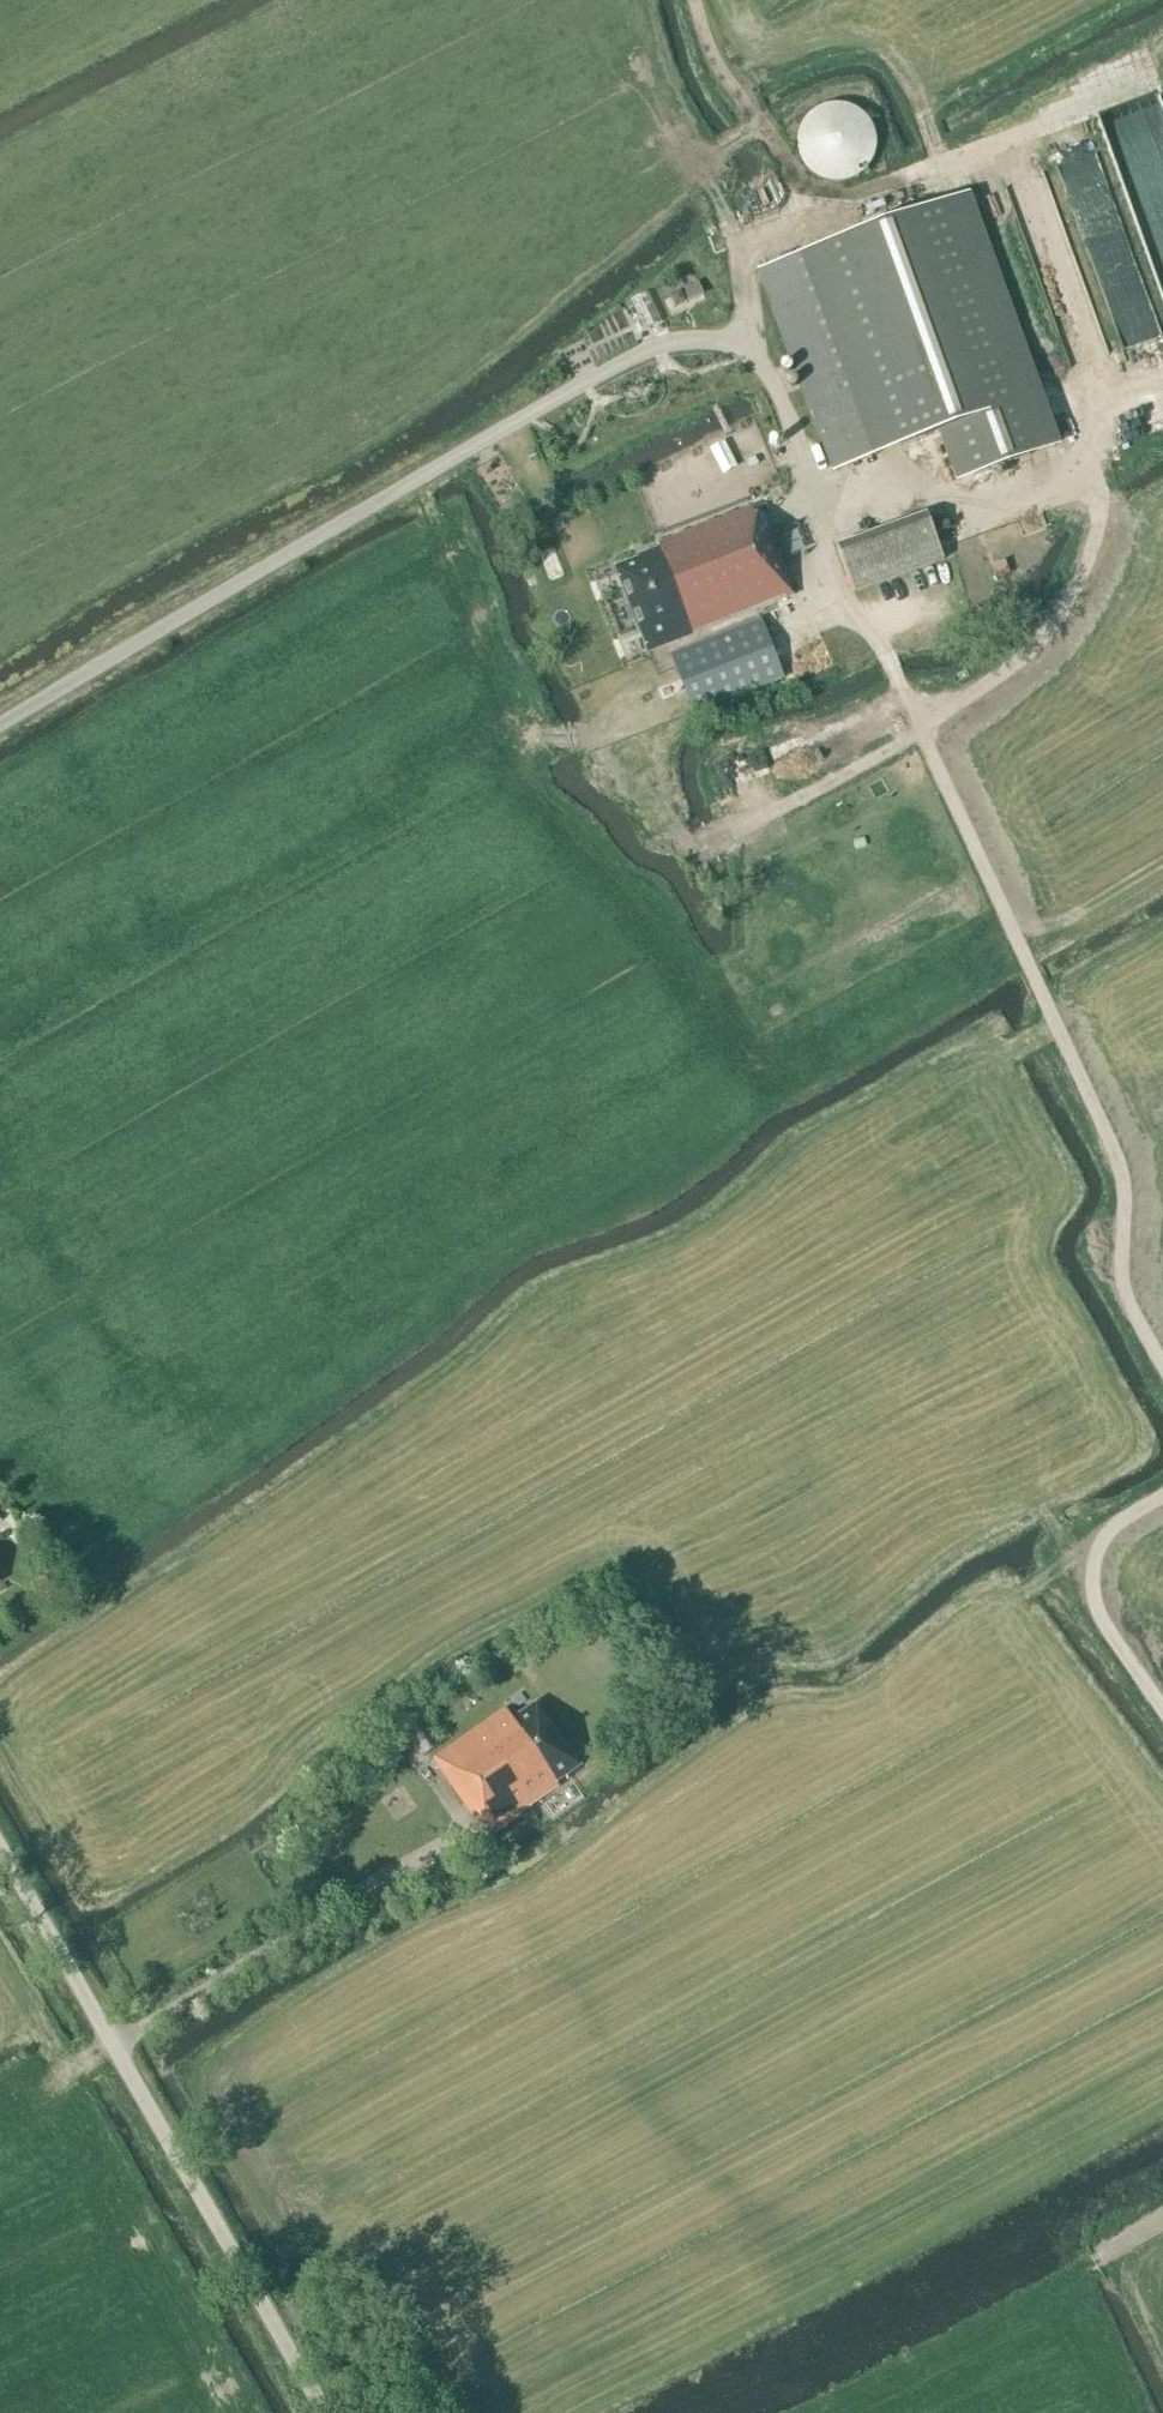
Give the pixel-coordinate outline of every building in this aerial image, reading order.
[(1099,116),(1126,193),(1123,194),(1162,312),(1162,94),(1099,116)] [(864,169),(867,164),(869,158),(871,153),(871,147),(870,141),(868,135),(865,130),(862,125),(858,121),(853,118),(847,115),(842,113),(836,113),(830,113),(824,114),(819,117),(814,120),(809,124),(805,128),(802,134),(800,139),(799,146),(799,152),(800,158),(802,163),(805,169),(809,173),(813,177),(818,181),(824,183),(830,184),(836,185),(842,184),(848,182),(851,181),(856,178),(861,174),(864,169)] [(944,430),(962,479),(1054,446),(964,197),(760,271),(832,471),(944,430)] [(680,294),(672,298),(676,307),(684,303),(680,294)] [(763,531),(754,508),(660,544),(662,548),(638,558),(639,560),(615,569),(648,653),(794,596),(768,529),(763,531)] [(854,593),(944,560),(927,513),(837,545),(854,593)] [(694,714),(785,680),(761,620),(670,655),(694,714)] [(580,1767),(537,1704),(513,1720),(505,1709),(432,1759),(473,1818),(476,1816),(490,1836),(560,1790),(556,1783),(580,1767)] [(422,1758),(442,1744),(415,1705),(395,1718),(422,1758)]
